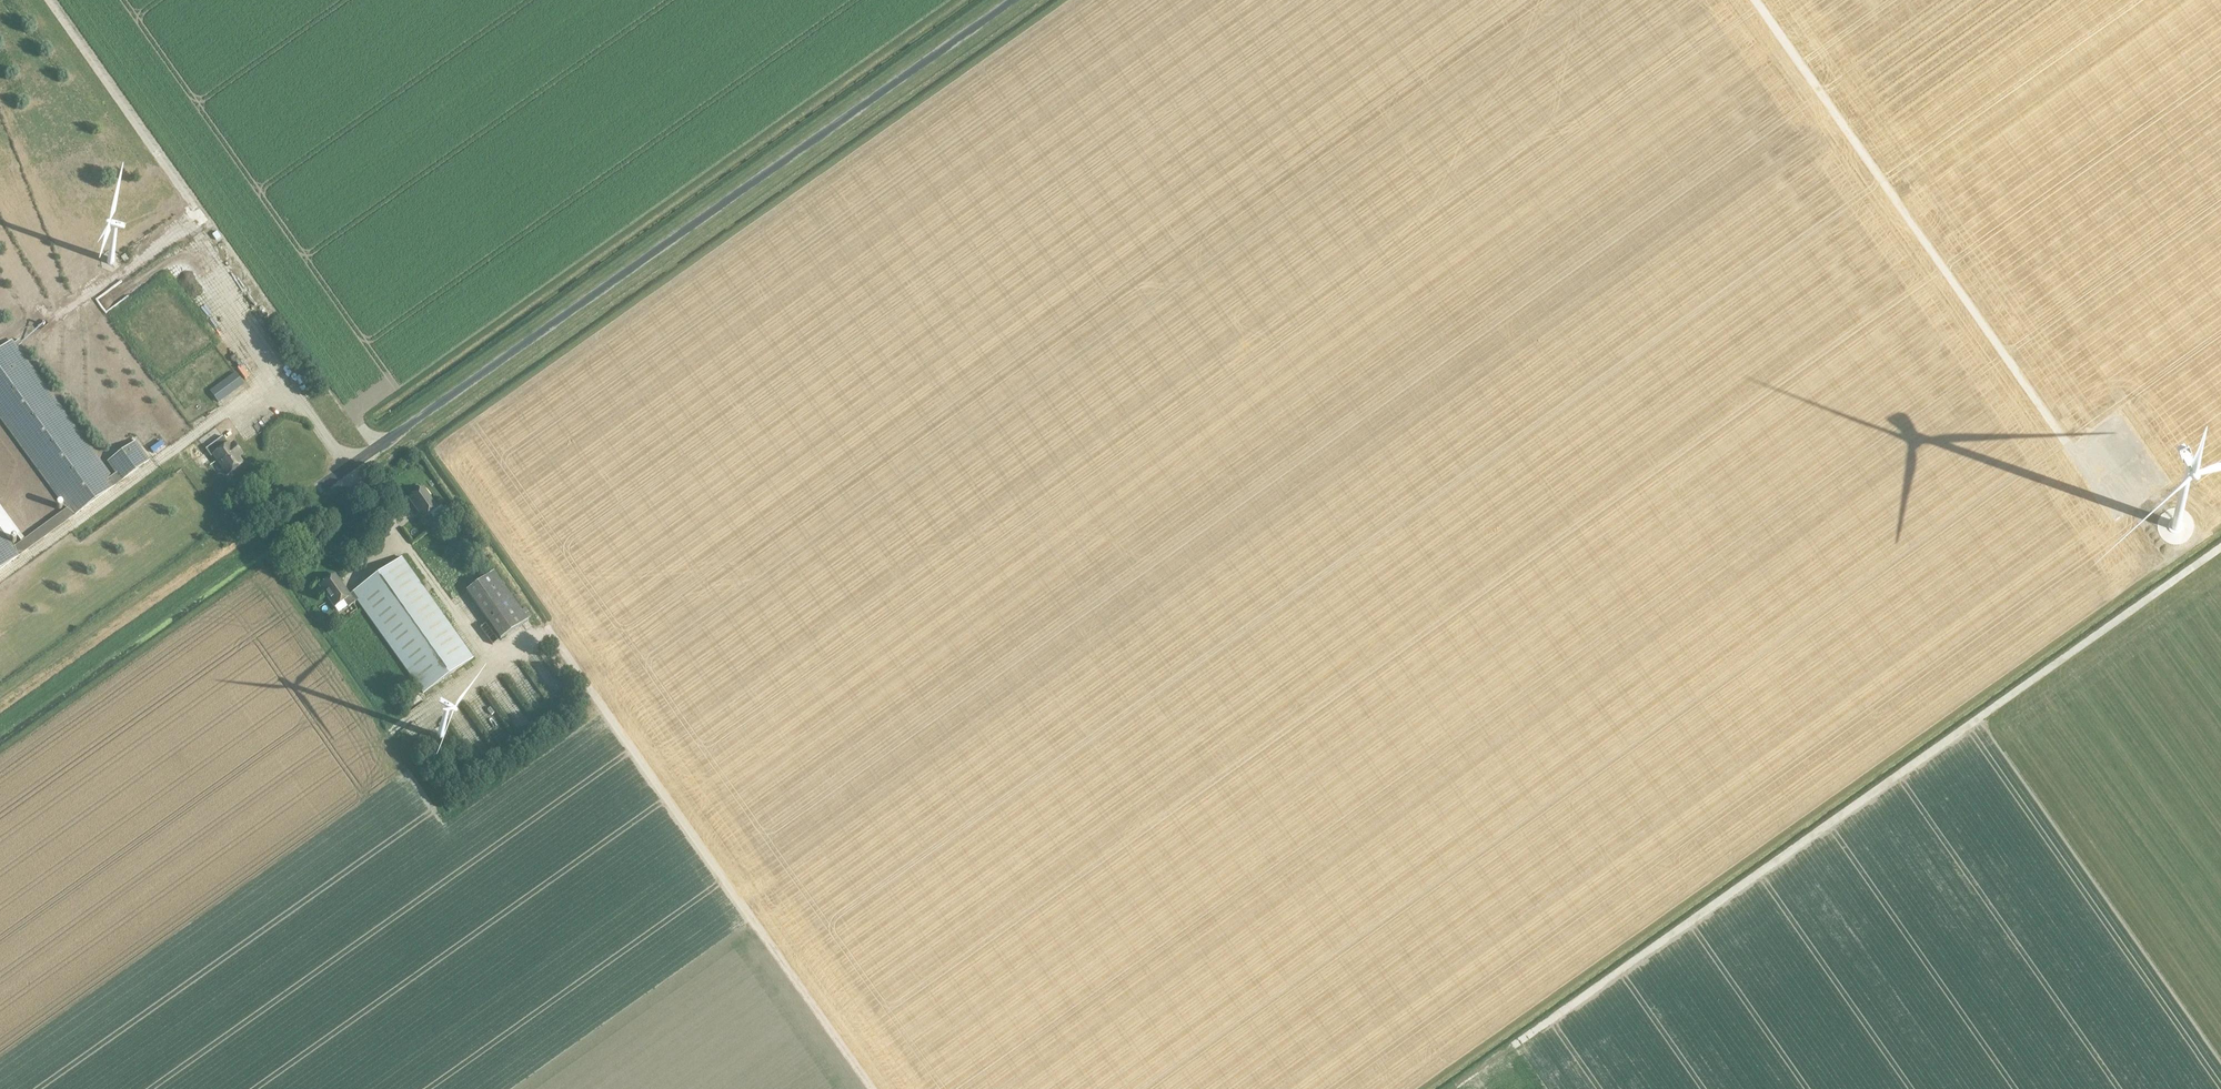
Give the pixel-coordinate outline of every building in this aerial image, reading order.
[(115,484),(111,478),(11,342),(0,350),(0,417),(67,508),(13,548),(0,530),(0,570),(19,556),(18,555),(72,515),(73,516),(116,485),(115,484)] [(210,393),(218,404),(224,399),(222,396),(241,381),(236,374),(210,393)] [(187,428),(193,425),(182,404),(175,408),(187,428)] [(226,446),(228,444),(222,437),(205,449),(211,456),(213,455),(228,476),(241,466),(236,459),(242,455),(234,444),(228,448),(226,446)] [(149,461),(136,442),(135,442),(108,462),(116,474),(111,478),(115,484),(121,480),(121,481),(149,461)] [(199,454),(194,448),(188,453),(193,459),(199,454)] [(423,488),(409,498),(414,507),(415,506),(421,513),(420,514),(423,518),(437,508),(423,488)] [(352,593),(352,594),(357,601),(423,693),(473,658),(402,558),(352,593)] [(493,571),(466,591),(500,639),(527,620),(493,571)] [(348,607),(357,601),(352,594),(349,595),(344,588),(343,589),(339,584),(341,583),(335,575),(320,586),(334,607),(343,601),(348,607)] [(537,712),(547,705),(518,664),(511,669),(522,684),(519,687),(537,712)]
